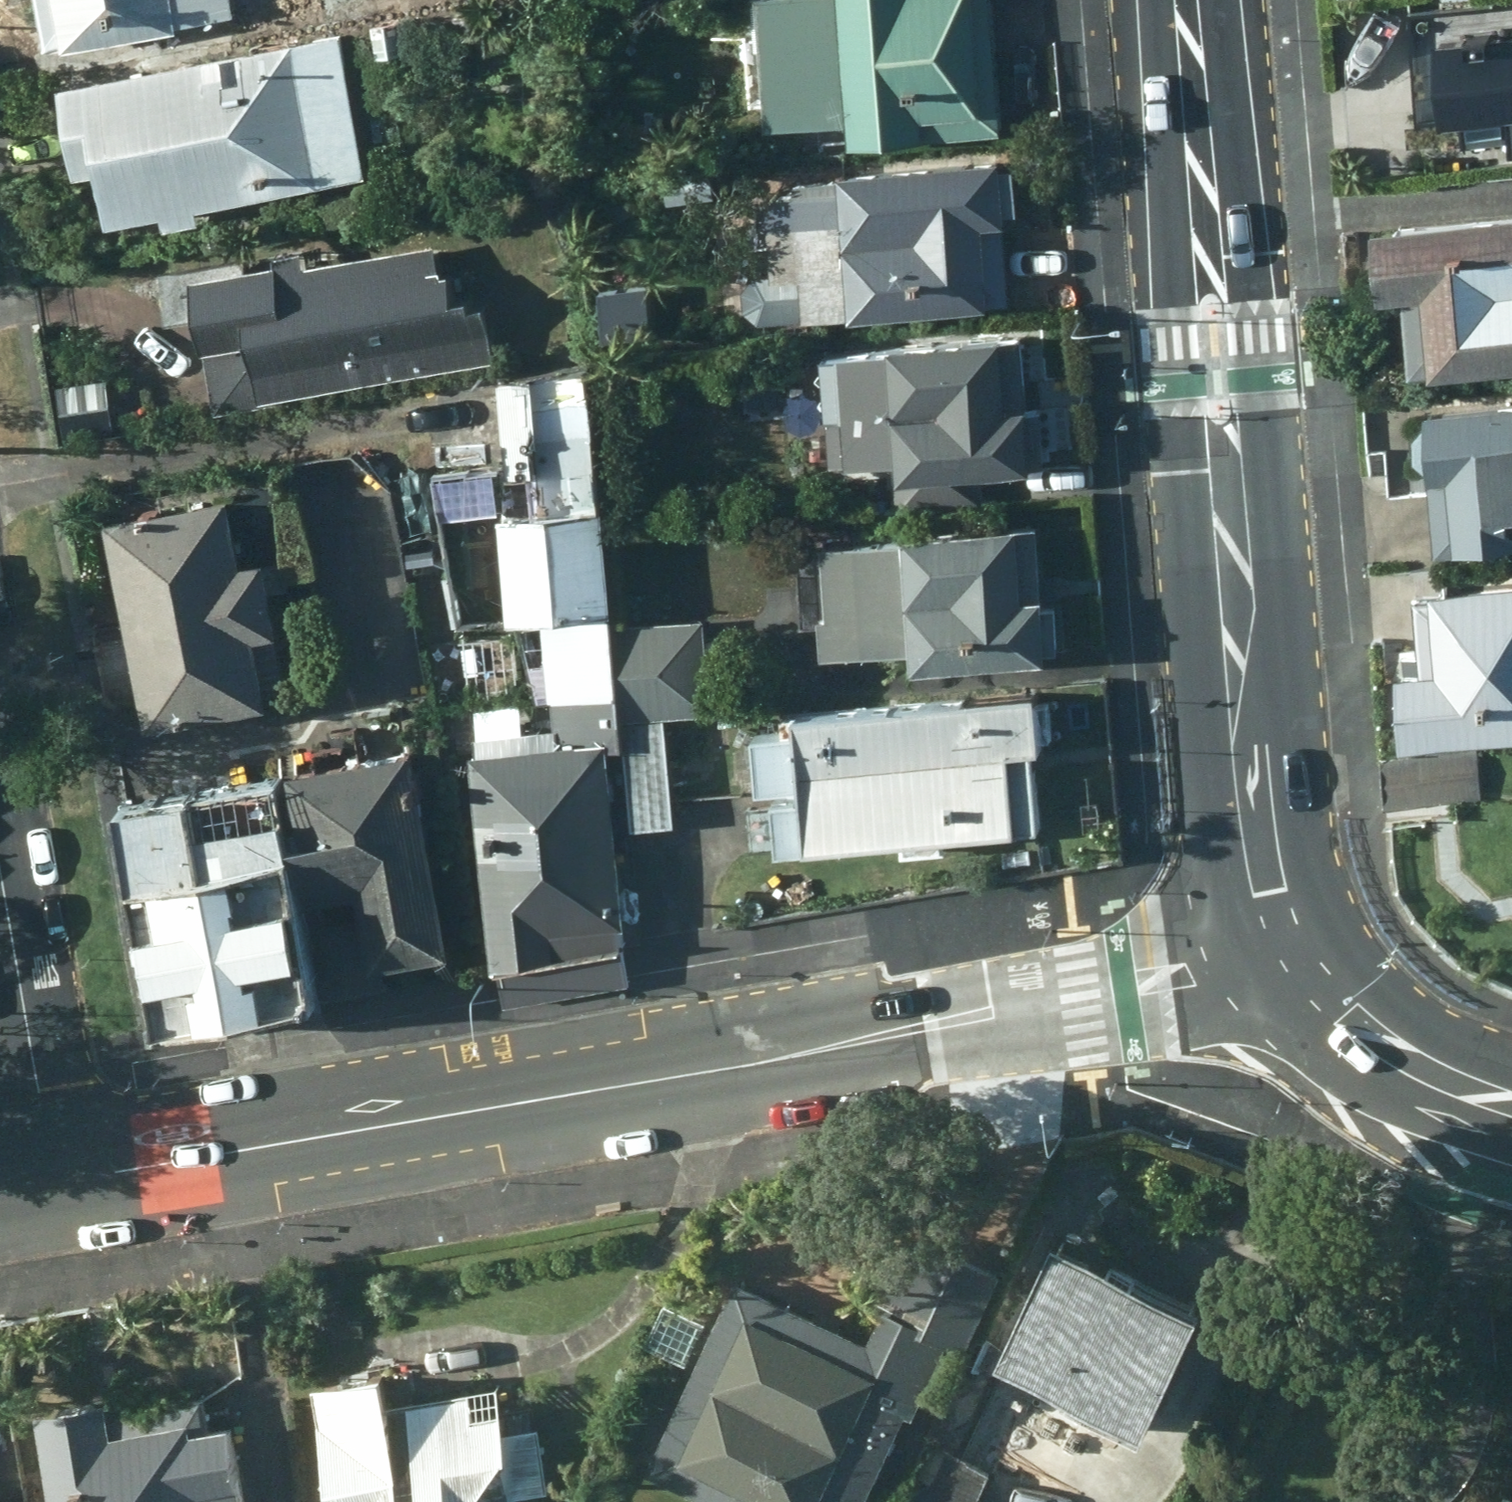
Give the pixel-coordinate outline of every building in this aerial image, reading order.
[(48,43),(103,35),(235,17),(233,0),(39,0),(46,45),(48,43)] [(345,0),(252,0),(239,2),(246,38),(348,21),(345,0)] [(994,0),(760,0),(770,126),(853,120),(854,141),(1003,131),(994,0)] [(396,11),(371,17),(380,57),(405,52),(396,11)] [(367,178),(341,32),(62,80),(77,172),(99,168),(109,222),(164,212),(166,226),(201,219),(199,206),(367,178)] [(1443,55),(1464,169),(1511,160),(1511,45),(1443,55)] [(852,311),(853,316),(1012,301),(1005,215),(1020,214),(1015,163),(1001,165),(1000,157),(843,170),(844,187),(766,194),(774,279),(804,275),(807,315),(852,311)] [(1377,225),(1383,298),(1409,295),(1415,371),(1434,368),(1434,375),(1511,369),(1511,214),(1377,225)] [(265,396),(495,358),(486,303),(471,306),(469,295),(455,298),(451,273),(439,274),(433,241),(306,262),(302,248),(276,252),(277,262),(192,277),(215,413),(266,404),(265,396)] [(1031,408),(1023,332),(893,342),(893,349),(845,351),(853,459),(902,456),(904,474),(1036,464),(1036,460),(1049,458),(1047,407),(1031,408)] [(529,508),(601,502),(588,363),(505,379),(513,471),(526,470),(529,508)] [(1439,547),(1511,542),(1511,403),(1427,409),(1439,547)] [(989,474),(906,479),(908,511),(992,505),(989,474)] [(111,515),(148,727),(270,703),(258,637),(280,633),(266,555),(242,559),(230,493),(111,515)] [(603,506),(503,512),(513,622),(545,618),(557,741),(473,750),(492,970),(622,946),(620,928),(626,927),(611,751),(625,749),(603,506)] [(912,648),(916,668),(1051,658),(1050,649),(1063,648),(1059,604),(1045,605),(1044,596),(1039,597),(1035,532),(1022,533),(1021,526),(907,534),(907,537),(825,545),(831,613),(821,614),(824,654),(912,648)] [(1404,743),(1511,735),(1511,583),(1420,590),(1425,655),(1401,656),(1404,743)] [(700,619),(619,624),(627,715),(708,708),(700,619)] [(1044,750),(1039,692),(798,711),(799,729),(758,733),(762,792),(801,788),(801,799),(777,801),(781,853),(904,843),(905,854),(948,850),(947,840),(1042,833),(1035,751),(1044,750)] [(675,824),(665,718),(625,720),(635,828),(675,824)] [(320,760),(334,835),(454,813),(440,737),(320,760)] [(1386,758),(1390,805),(1483,798),(1479,750),(1386,758)] [(313,768),(128,801),(168,1021),(353,988),(336,900),(325,836),(313,768)] [(480,952),(454,813),(334,835),(325,836),(336,900),(382,891),(396,967),(480,952)] [(646,1463),(732,1501),(843,1501),(851,1483),(866,1489),(905,1403),(917,1409),(949,1337),(967,1345),(1002,1267),(905,1222),(873,1294),(883,1299),(869,1334),(734,1272),(646,1463)] [(1206,1309),(1059,1244),(1002,1375),(1147,1440),(1206,1309)] [(335,1501),(519,1501),(515,1483),(549,1478),(540,1417),(505,1420),(499,1380),(408,1394),(388,1396),(382,1352),(313,1375),(335,1501)] [(1073,1417),(999,1384),(973,1441),(1046,1475),(1073,1417)] [(36,1397),(52,1501),(243,1501),(229,1412),(206,1415),(201,1387),(107,1401),(105,1385),(36,1397)] [(991,1480),(934,1455),(912,1501),(981,1501),(991,1480)]
